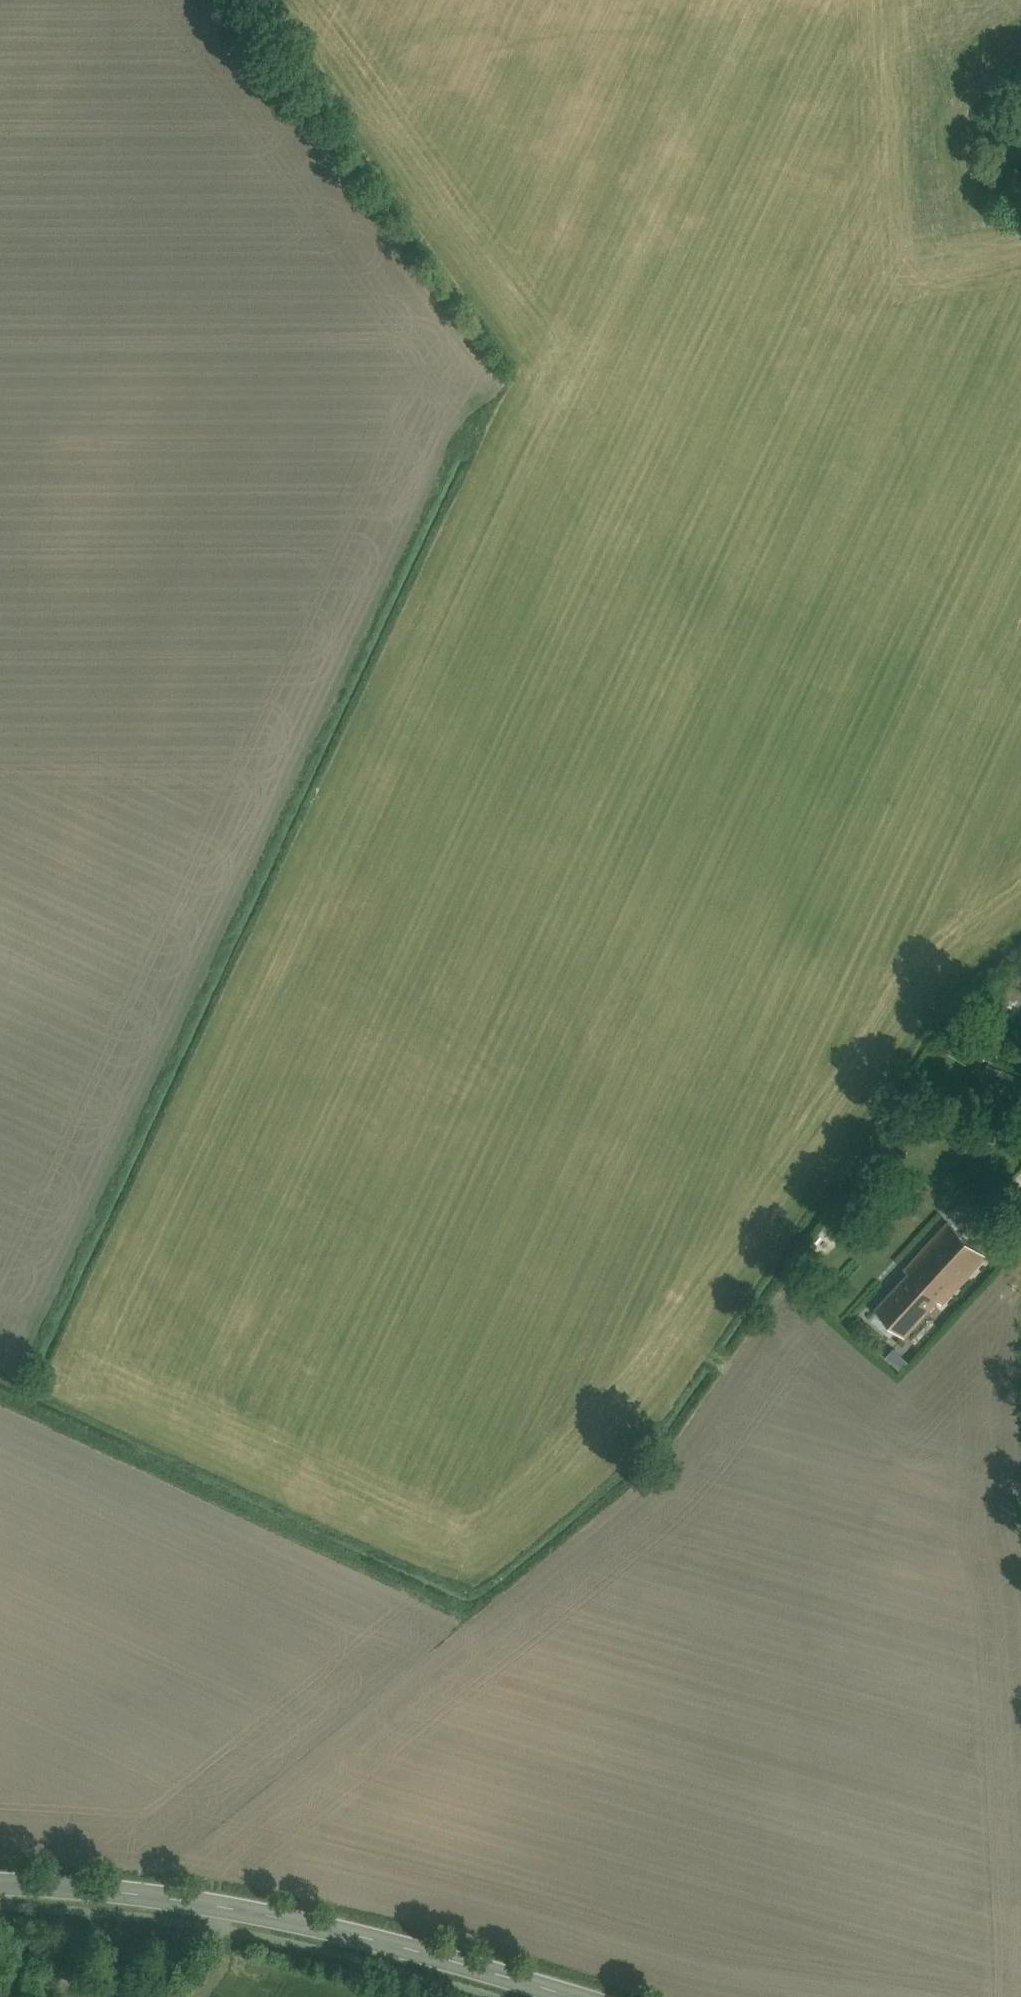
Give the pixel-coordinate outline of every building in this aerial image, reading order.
[(904,1338),(981,1260),(947,1226),(870,1304),(904,1338)]
